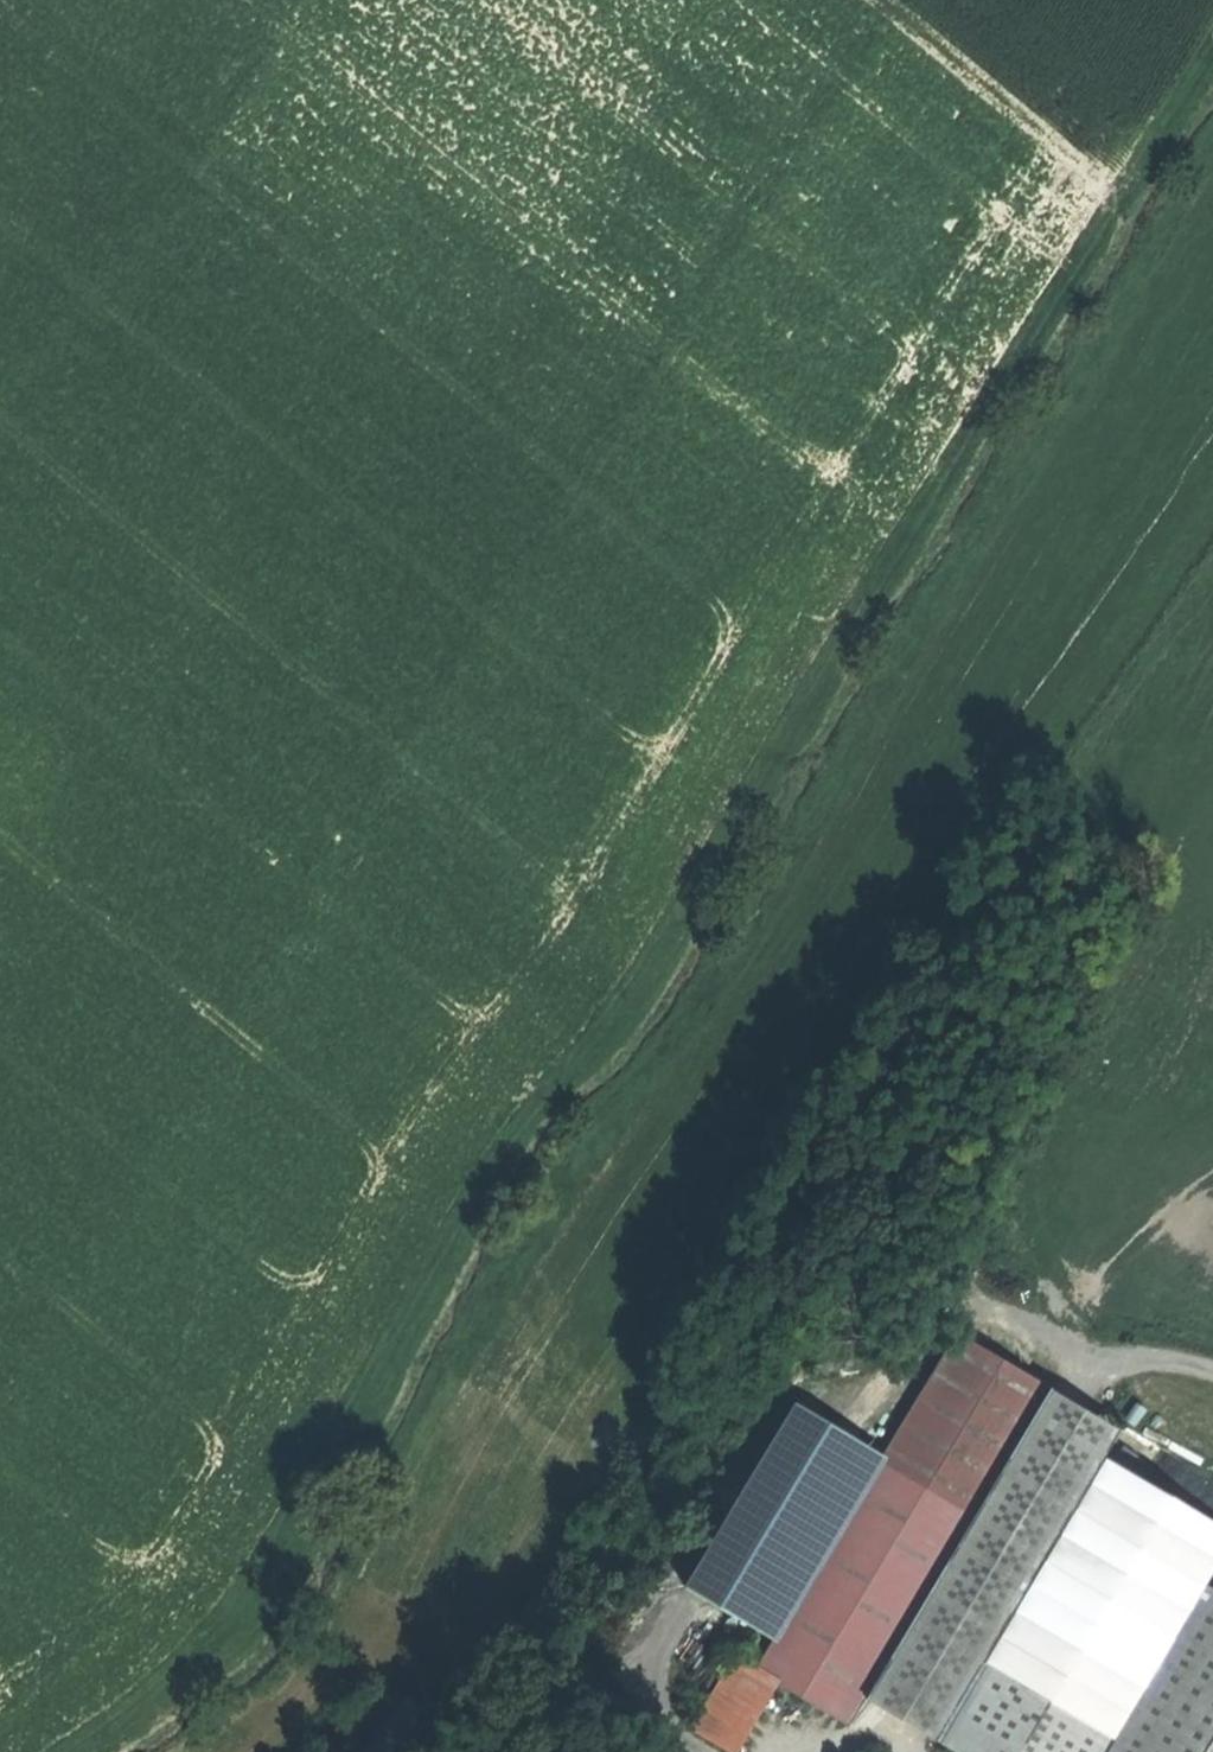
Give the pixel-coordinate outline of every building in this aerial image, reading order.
[(758,1670),(844,1721),(1045,1388),(959,1336),(758,1670)] [(1047,1395),(864,1699),(954,1751),(1212,1751),(1212,1589),(1205,1584),(1112,1739),(983,1662),(1104,1461),(1103,1460),(1117,1437),(1047,1395)] [(1104,1461),(983,1662),(1112,1739),(1205,1584),(1212,1570),(1212,1523),(1106,1459),(1104,1461)] [(735,1657),(690,1729),(727,1751),(739,1751),(780,1684),(735,1657)]
